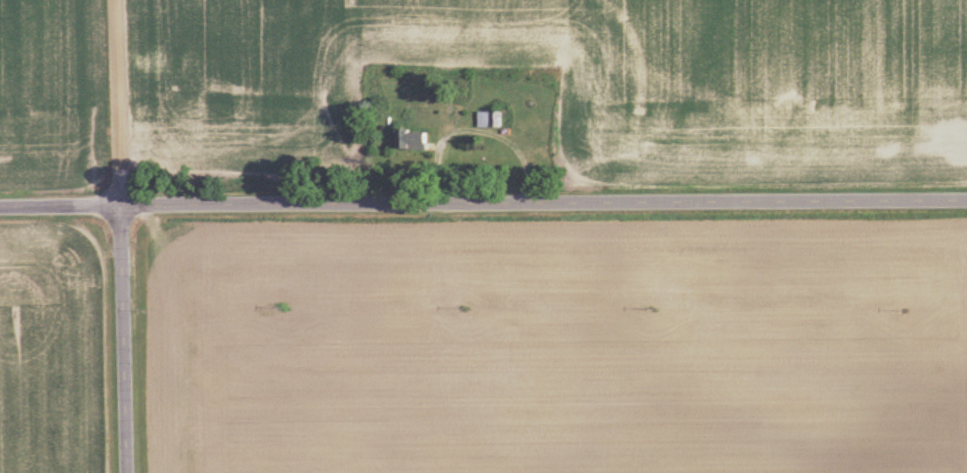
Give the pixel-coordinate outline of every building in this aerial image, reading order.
[(503,129),(503,114),(479,114),(479,129),(503,129)] [(429,132),(401,132),(401,151),(429,151),(429,132)]
